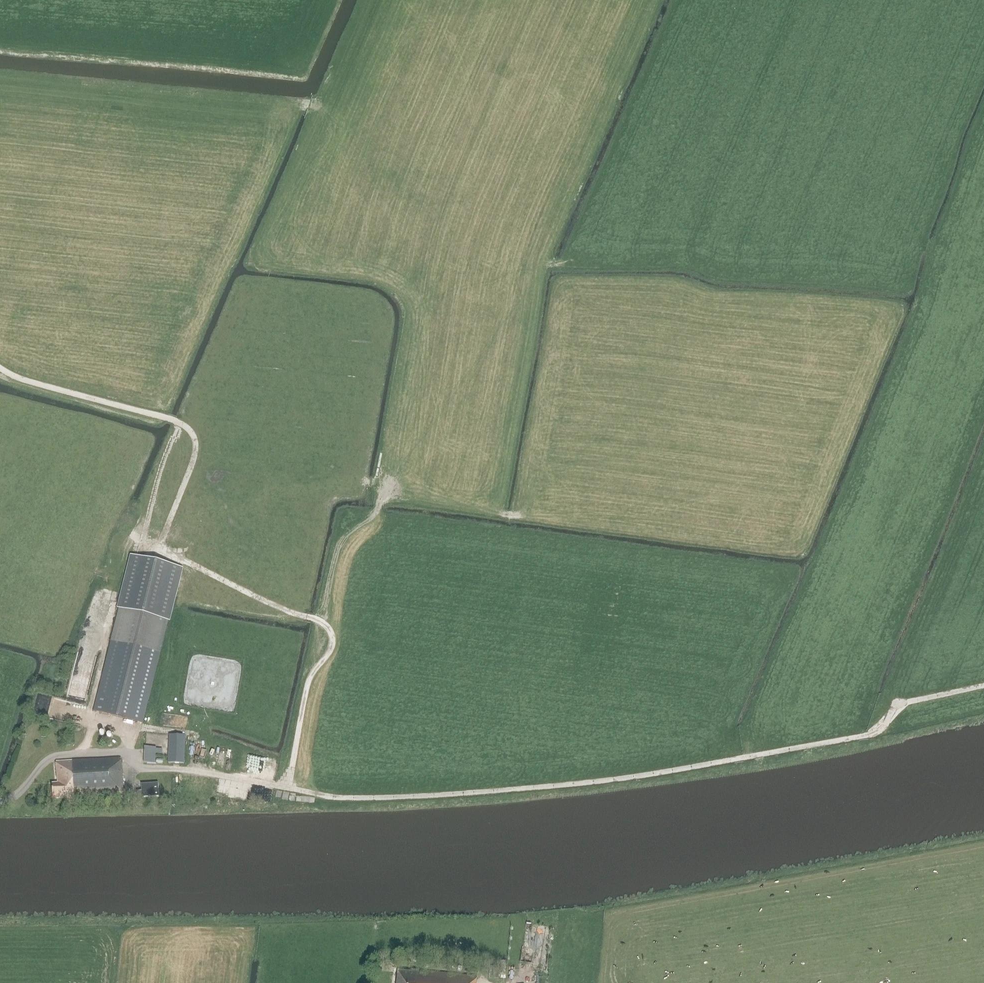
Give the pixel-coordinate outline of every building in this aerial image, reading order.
[(132,556),(94,711),(143,723),(181,568),(132,556)] [(88,700),(95,674),(74,669),(68,696),(88,700)] [(184,763),(185,736),(168,735),(167,763),(184,763)] [(144,763),(155,763),(155,754),(144,753),(144,763)] [(121,758),(56,762),(58,784),(52,784),(53,799),(67,798),(67,801),(123,798),(121,758)] [(159,797),(158,783),(141,784),(142,797),(159,797)] [(477,977),(412,971),(412,973),(398,971),(397,979),(397,982),(476,982),(477,977)]
